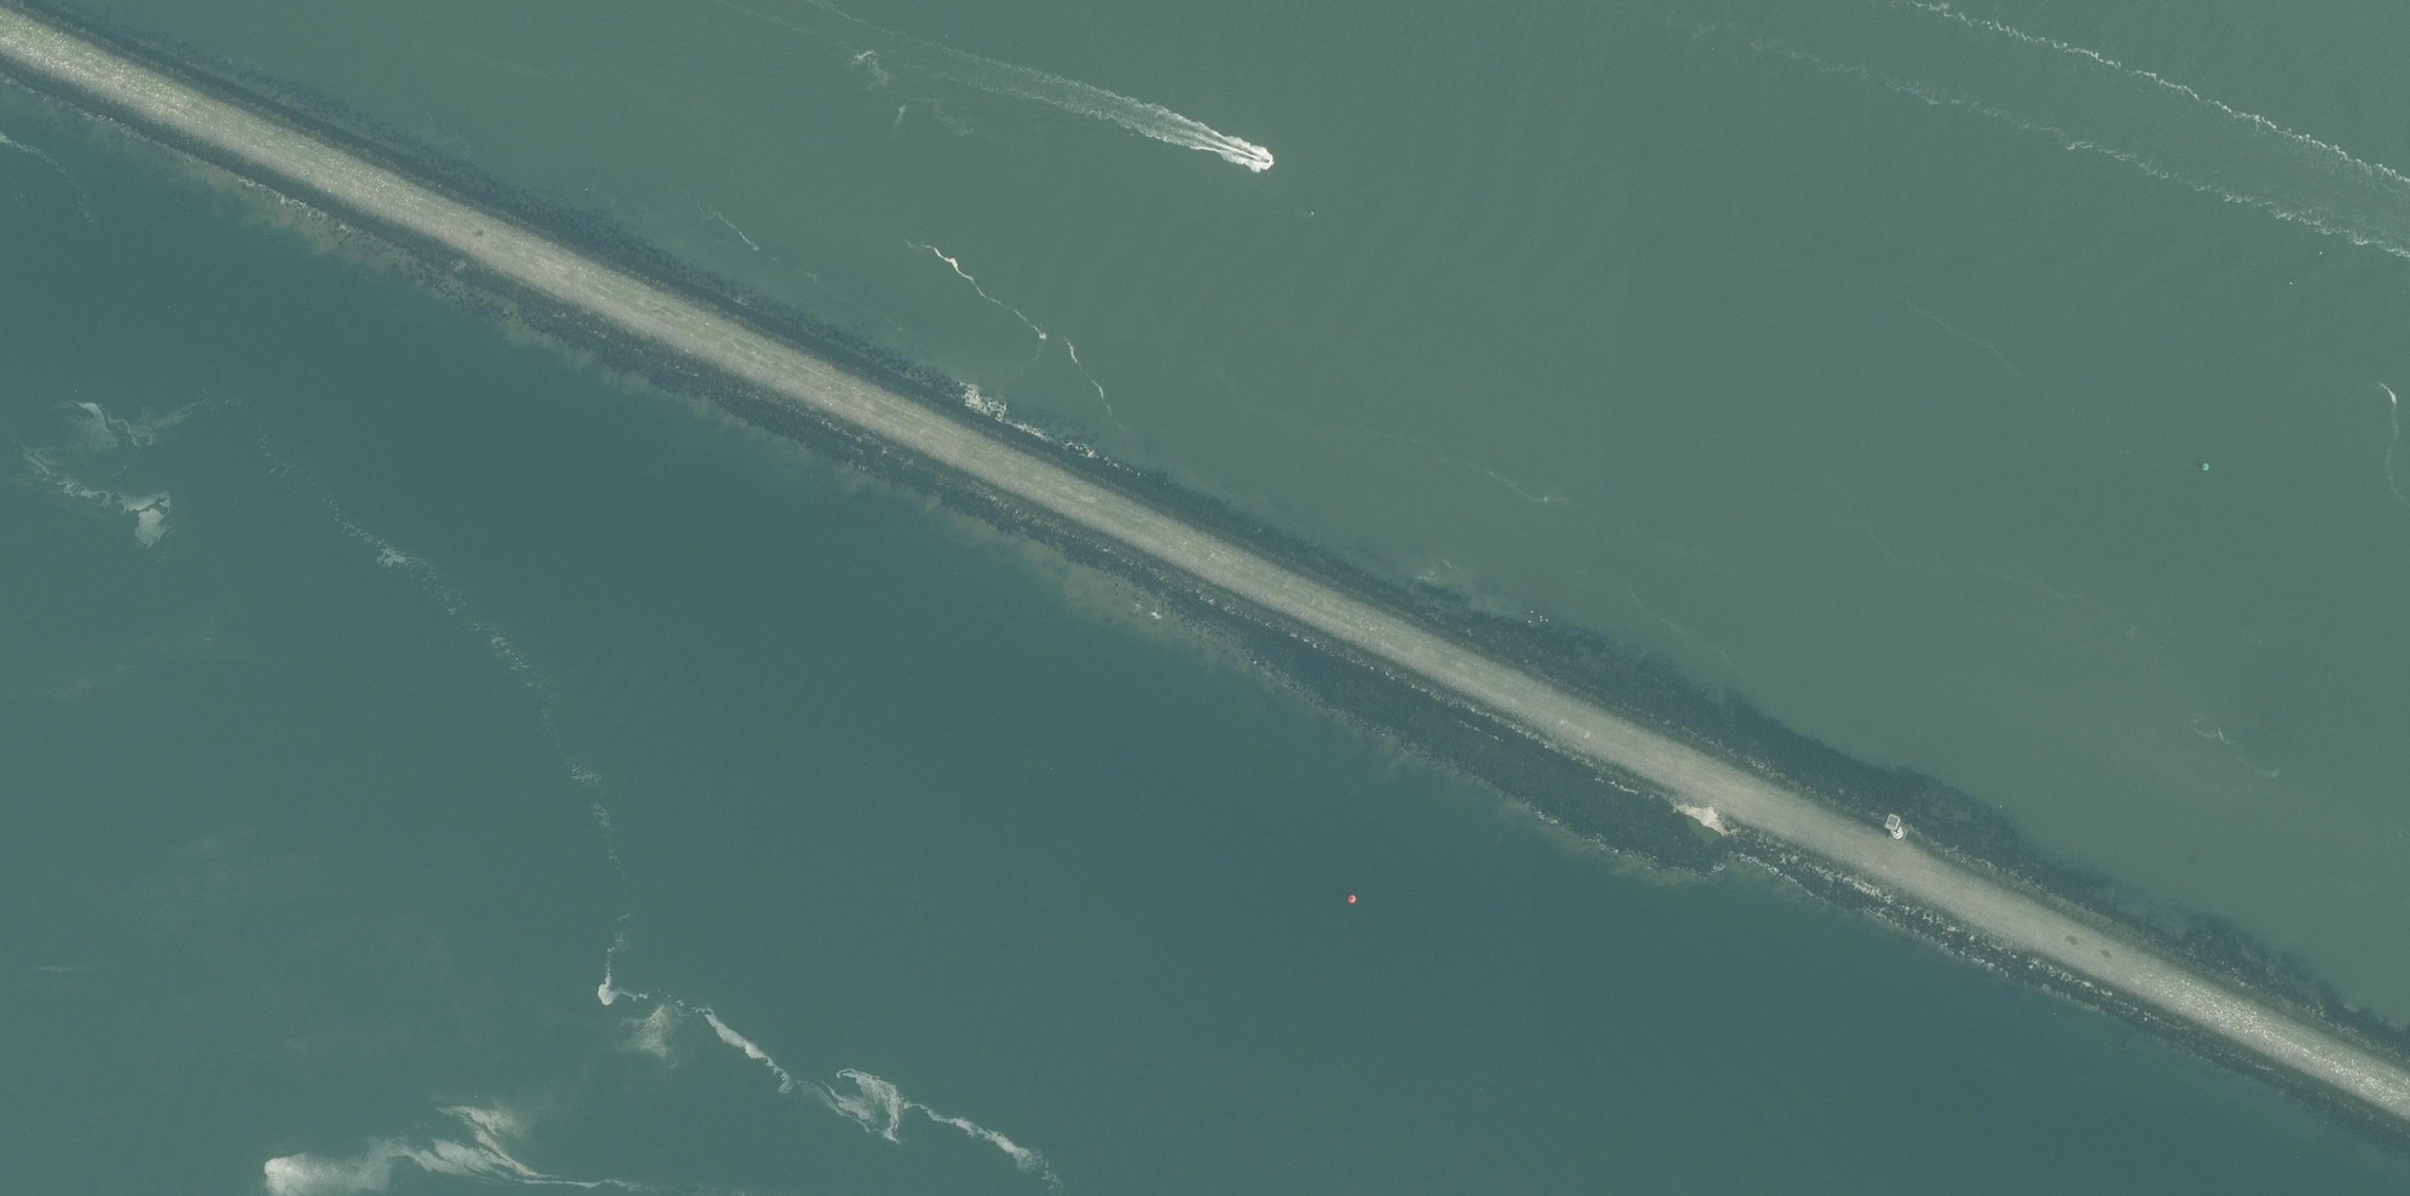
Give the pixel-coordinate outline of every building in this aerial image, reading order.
[(1888,839),(1901,845),(1907,832),(1894,826),(1892,830),(1890,835),(1888,839)]
